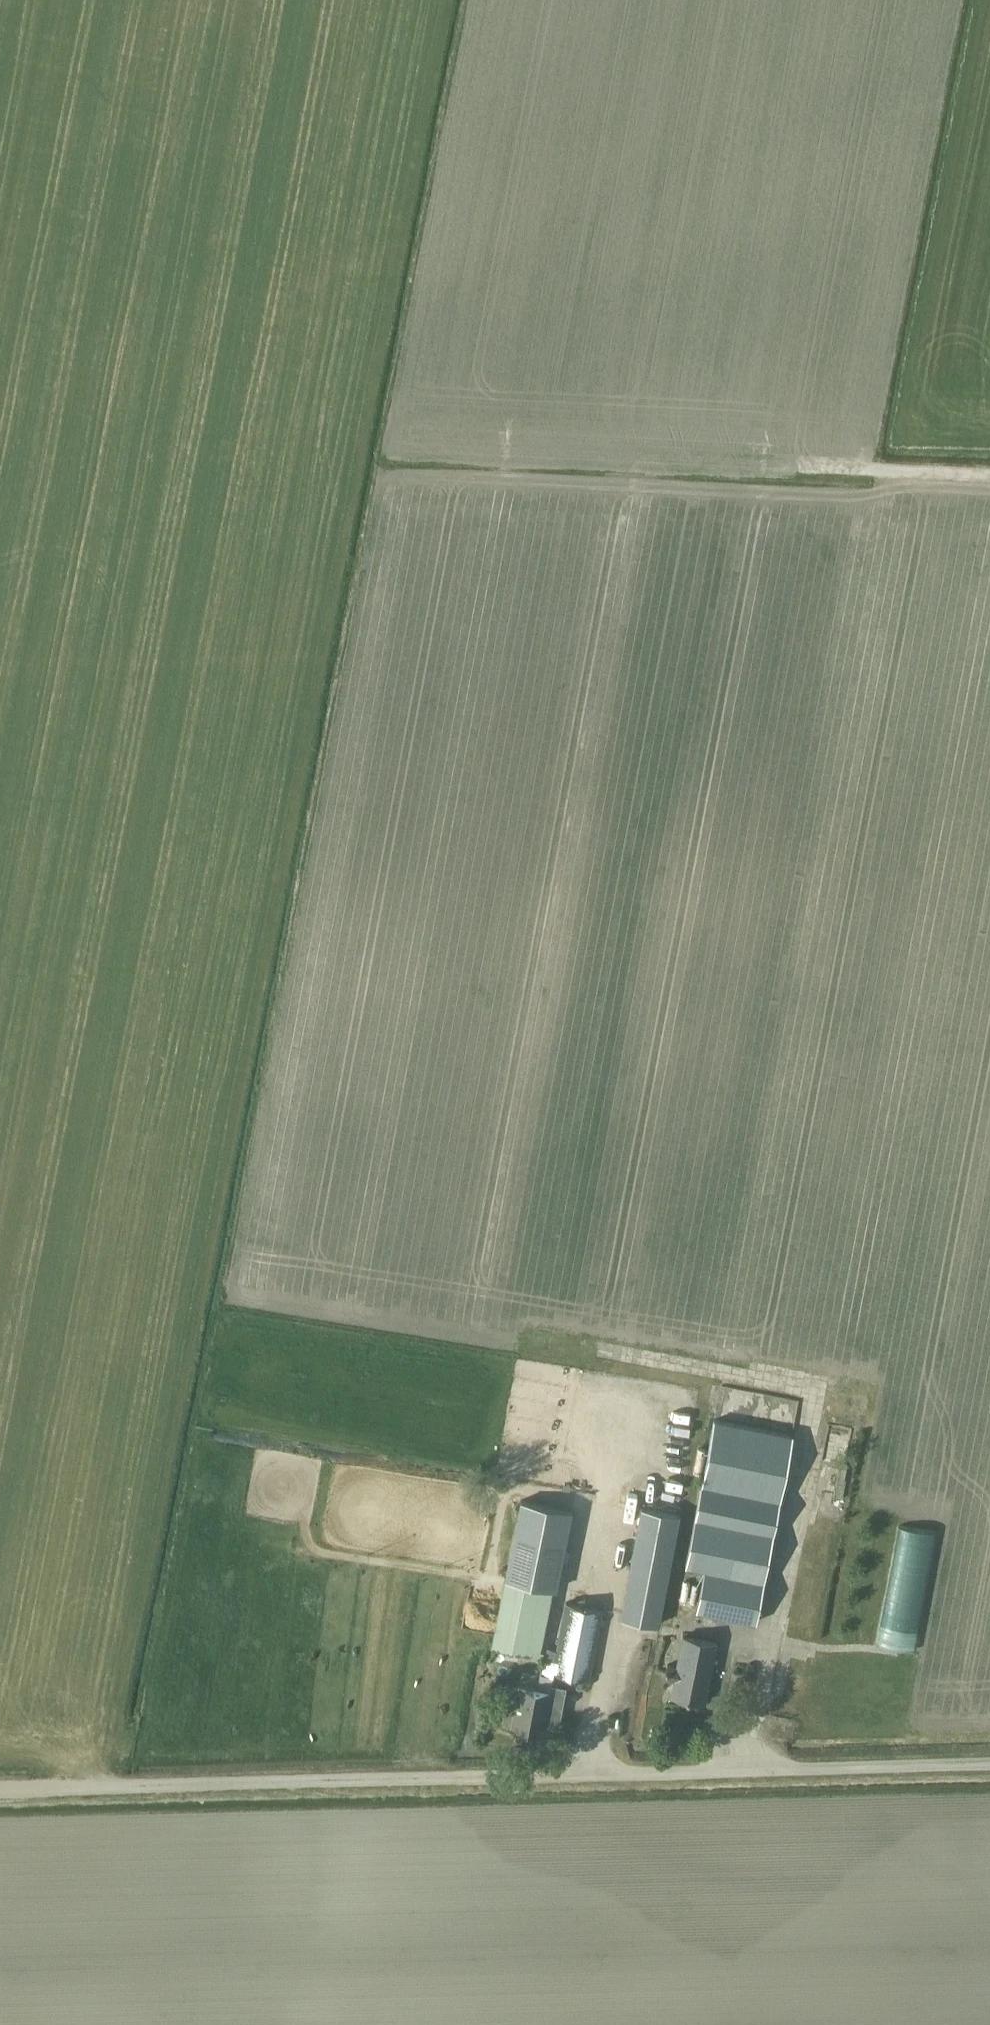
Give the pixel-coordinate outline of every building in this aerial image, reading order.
[(714,1418),(685,1565),(704,1569),(696,1609),(757,1620),(793,1434),(714,1418)] [(546,1586),(556,1588),(572,1509),(521,1499),(506,1577),(507,1578),(494,1641),(533,1649),(546,1586)] [(620,1616),(659,1623),(680,1513),(641,1505),(620,1616)] [(520,1684),(512,1723),(544,1728),(545,1725),(559,1727),(563,1707),(549,1705),(552,1690),(555,1670),(589,1676),(603,1608),(566,1600),(556,1650),(545,1648),(543,1656),(540,1673),(537,1687),(520,1684)] [(671,1694),(705,1701),(716,1640),(682,1634),(676,1663),(667,1661),(664,1676),(674,1678),(671,1694)]
